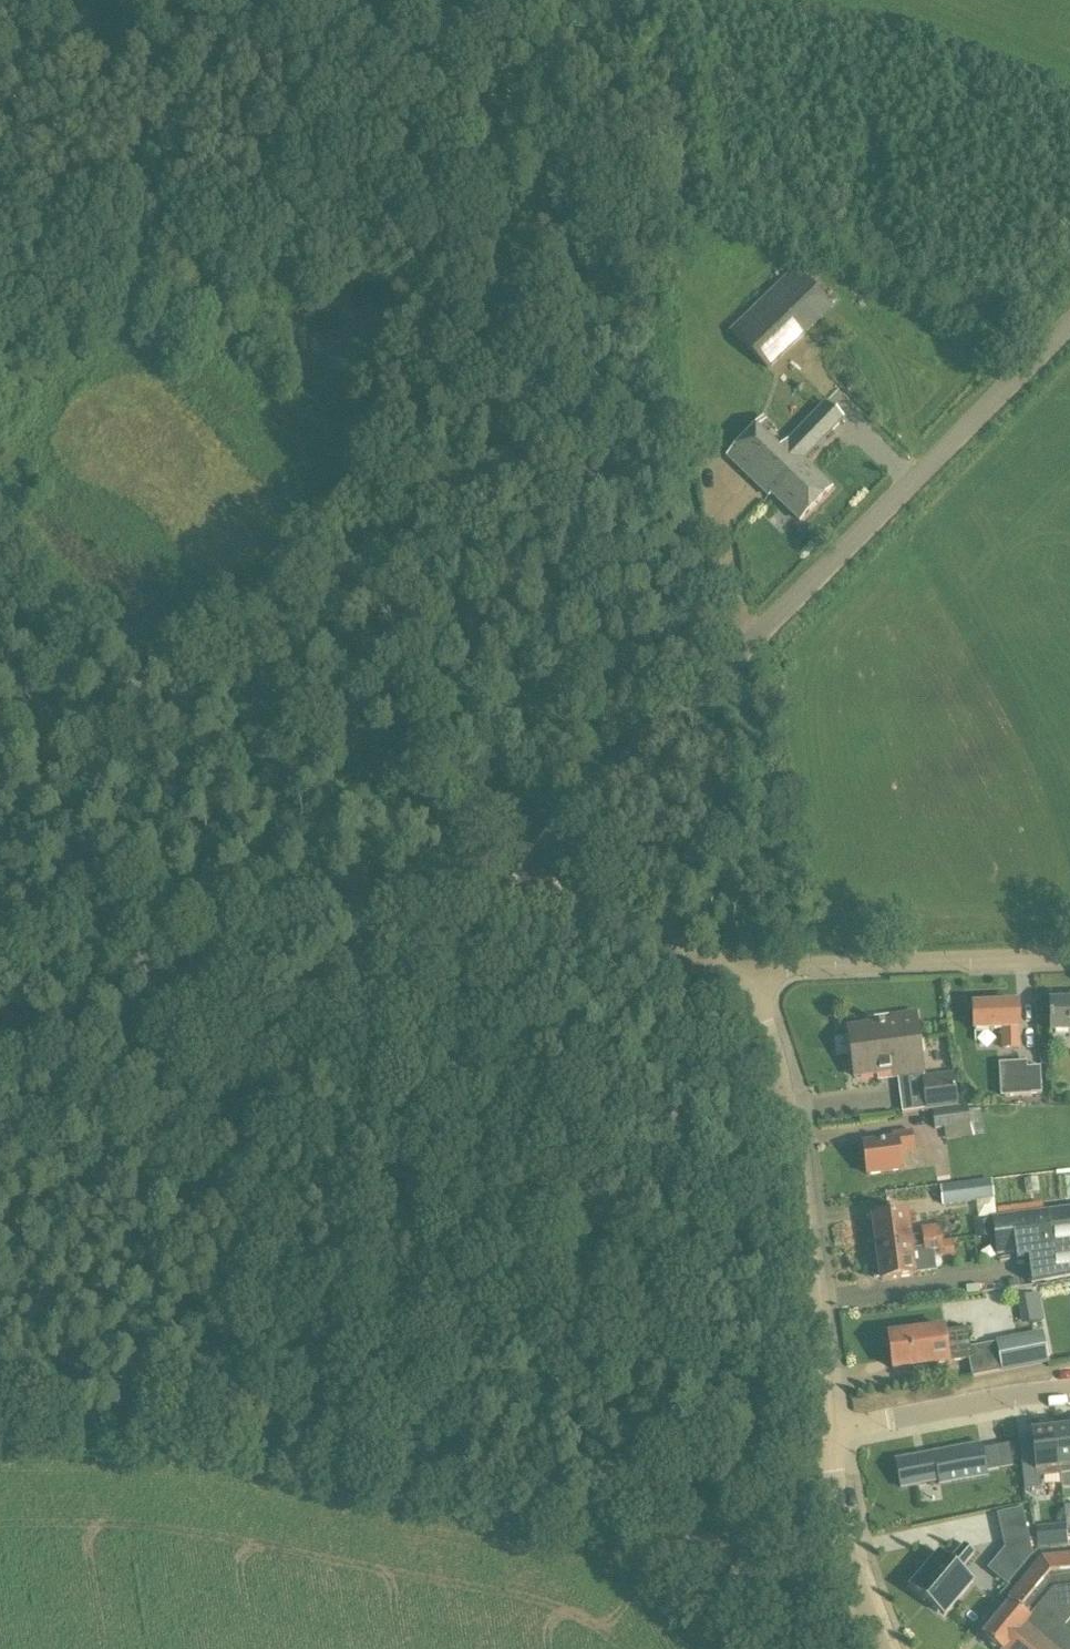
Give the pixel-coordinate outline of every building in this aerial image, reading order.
[(804,462),(844,421),(825,403),(787,443),(764,420),(728,458),(769,498),(771,496),(799,523),(832,490),(804,462)] [(1050,1004),(1051,1033),(1069,1033),(1069,1003),(1050,1004)] [(1020,1050),(1019,1029),(1018,1004),(973,1006),(975,1032),(1001,1031),(1002,1051),(1020,1050)] [(924,1074),(915,1014),(890,1017),(891,1022),(848,1028),(855,1079),(891,1074),(892,1079),(924,1074)] [(1028,1063),(999,1064),(1000,1098),(1032,1097),(1032,1096),(1042,1096),(1041,1068),(1027,1068),(1028,1063)] [(926,1112),(959,1108),(954,1074),(921,1078),(926,1112)] [(933,1113),(935,1131),(971,1126),(968,1108),(933,1113)] [(867,1177),(903,1171),(900,1155),(915,1153),(912,1133),(891,1136),(891,1140),(862,1144),(867,1177)] [(940,1187),(943,1207),(994,1200),(992,1181),(940,1187)] [(992,1219),(997,1256),(1016,1253),(1017,1261),(1029,1259),(1032,1284),(1069,1277),(1069,1209),(992,1219)] [(908,1215),(873,1220),(866,1223),(868,1244),(877,1248),(877,1251),(923,1246),(922,1237),(910,1238),(908,1215)] [(991,1218),(978,1219),(974,1220),(977,1240),(994,1238),(991,1218)] [(943,1244),(942,1241),(941,1226),(921,1228),(922,1237),(923,1246),(943,1244)] [(943,1244),(923,1246),(924,1253),(925,1260),(955,1256),(953,1240),(942,1241),(943,1244)] [(877,1251),(878,1254),(870,1258),(873,1279),(881,1281),(881,1282),(915,1278),(912,1255),(924,1253),(923,1246),(877,1251)] [(946,1332),(945,1328),(888,1336),(893,1371),(950,1364),(950,1363),(972,1360),(968,1329),(946,1332)] [(1001,1374),(1049,1364),(1043,1332),(995,1341),(1001,1374)] [(1069,1473),(1069,1428),(1055,1430),(1059,1474),(1069,1473)] [(1035,1477),(1059,1474),(1055,1430),(1030,1433),(1035,1477)] [(951,1437),(885,1447),(890,1475),(928,1469),(929,1473),(976,1466),(972,1443),(953,1446),(951,1437)] [(999,1439),(987,1440),(990,1459),(1002,1457),(999,1439)] [(1004,1551),(991,1567),(1012,1584),(1033,1559),(1028,1537),(1002,1542),(1004,1551)] [(972,1584),(959,1573),(974,1555),(963,1546),(948,1564),(938,1555),(910,1588),(933,1608),(933,1611),(938,1615),(941,1615),(944,1617),(972,1584)] [(1042,1558),(1007,1600),(1011,1603),(983,1637),(997,1648),(1069,1648),(1069,1555),(1042,1558)] [(729,1575),(740,1579),(742,1573),(732,1569),(729,1575)]
